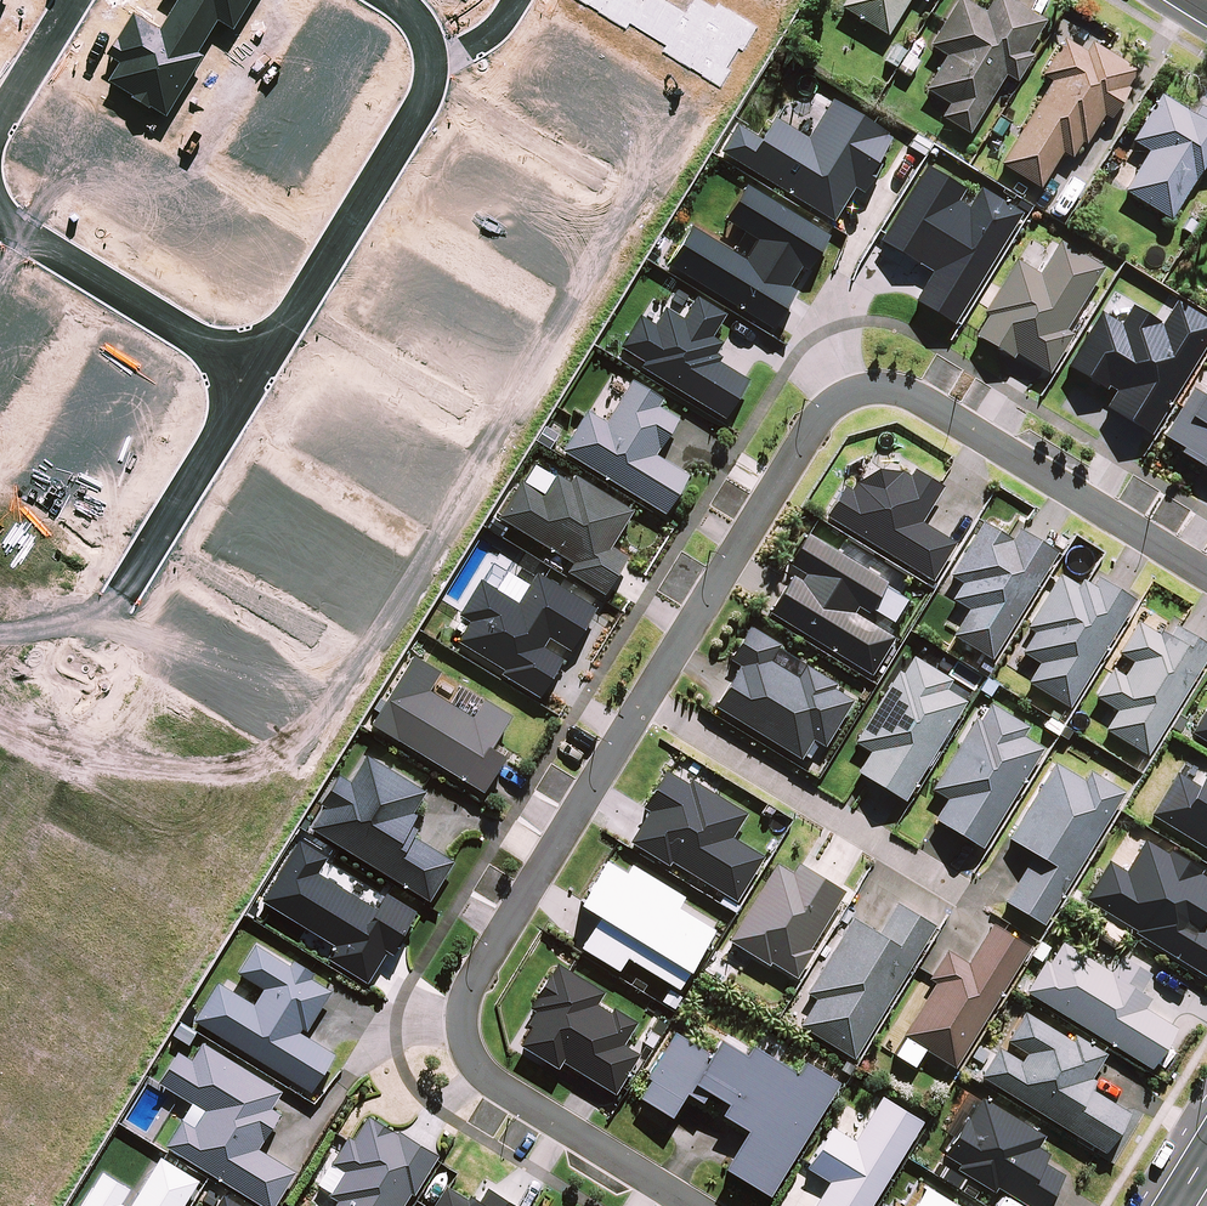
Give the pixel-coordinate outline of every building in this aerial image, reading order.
[(841,7),(885,36),(908,0),(845,0),(841,7)] [(1007,0),(992,0),(983,14),(960,0),(956,0),(929,45),(945,56),(924,90),(949,105),(941,118),(967,133),(1003,74),(1016,81),(1033,52),(1028,49),(1044,23),(1007,0)] [(1061,151),(1071,158),(1082,140),(1085,142),(1104,113),(1109,116),(1136,72),(1079,36),(1074,45),(1064,38),(1041,75),(1052,81),(1000,164),(1038,188),(1061,151)] [(917,62),(894,47),(885,61),(908,76),(917,62)] [(1159,96),(1131,141),(1148,151),(1124,191),(1169,219),(1204,162),(1206,164),(1206,112),(1197,105),(1191,115),(1159,96)] [(738,126),(722,153),(834,223),(855,189),(864,195),(880,170),(875,168),(893,138),(832,101),(809,140),(774,119),(762,141),(738,126)] [(966,190),(927,166),(881,242),(919,266),(920,265),(933,273),(916,301),(955,326),(1023,214),(980,189),(968,208),(958,202),(966,190)] [(692,227),(669,265),(772,329),(796,291),(790,288),(801,268),(808,272),(829,237),(746,186),(724,222),(744,234),(733,253),(692,227)] [(988,315),(975,336),(1014,359),(1016,355),(1049,375),(1073,335),(1066,331),(1104,269),(1059,241),(1040,275),(1015,261),(984,312),(988,315)] [(644,363),(641,367),(725,420),(749,382),(719,364),(723,358),(717,355),(723,344),(713,337),(726,316),(697,298),(683,320),(665,309),(655,326),(640,317),(620,350),(644,363)] [(1068,366),(1106,390),(1108,386),(1117,392),(1107,408),(1151,435),(1206,344),(1206,321),(1177,303),(1162,327),(1159,325),(1160,323),(1132,306),(1121,325),(1101,313),(1068,366)] [(1202,370),(1162,436),(1183,449),(1181,453),(1206,469),(1206,372),(1202,370)] [(587,411),(563,452),(665,515),(690,476),(656,456),(679,420),(658,408),(663,400),(632,381),(607,423),(587,411)] [(522,482),(499,518),(573,564),(568,573),(605,596),(629,557),(612,546),(633,512),(575,476),(570,483),(556,476),(555,478),(535,466),(525,484),(522,482)] [(844,487),(826,516),(933,582),(957,544),(923,523),(944,488),(915,470),(911,477),(902,472),(878,470),(856,483),(851,491),(844,487)] [(992,661),(1058,553),(1019,529),(1012,541),(982,522),(949,576),(962,584),(952,600),(969,610),(953,636),(992,661)] [(792,575),(770,613),(872,676),(895,639),(854,614),(858,608),(869,615),(872,611),(894,624),(909,599),(886,587),(888,583),(807,533),(789,564),(805,575),(802,581),(792,575)] [(502,675),(540,698),(563,660),(543,648),(549,639),(571,652),(597,610),(537,574),(530,585),(507,572),(496,590),(481,581),(460,616),(470,622),(457,642),(504,670),(502,675)] [(1069,708),(1137,600),(1098,576),(1092,586),(1082,579),(1078,586),(1060,575),(1027,628),(1035,632),(1023,652),(1040,662),(1028,682),(1069,708)] [(1206,661),(1206,645),(1176,627),(1170,637),(1161,632),(1159,635),(1137,622),(1118,653),(1132,662),(1123,676),(1111,668),(1093,697),(1116,711),(1104,731),(1148,758),(1206,661)] [(740,666),(715,707),(801,760),(804,756),(810,759),(819,744),(826,747),(854,701),(835,689),(838,684),(779,649),(781,645),(751,626),(730,661),(740,666)] [(442,673),(414,656),(371,724),(484,794),(506,758),(492,749),(513,716),(460,684),(449,703),(430,691),(442,673)] [(870,752),(857,772),(906,802),(967,702),(947,690),(953,681),(913,656),(903,673),(899,670),(854,742),(870,752)] [(975,719),(931,789),(947,799),(934,820),(983,849),(1043,749),(1023,737),(1029,727),(991,705),(980,721),(975,719)] [(1190,733),(1206,743),(1206,706),(1190,733)] [(324,807),(310,828),(430,902),(455,862),(414,837),(419,830),(412,826),(418,817),(413,814),(426,793),(366,756),(349,782),(338,775),(320,805),(324,807)] [(1055,763),(1008,839),(1033,854),(1005,903),(1044,926),(1125,793),(1090,772),(1084,781),(1055,763)] [(650,812),(631,842),(670,866),(672,863),(737,902),(764,857),(733,837),(748,814),(691,780),(688,784),(665,770),(643,808),(650,812)] [(1149,816),(1206,850),(1206,773),(1199,786),(1175,772),(1149,816)] [(298,841),(262,902),(336,945),(328,958),(368,983),(387,953),(393,956),(418,912),(387,893),(377,910),(318,874),(328,859),(298,841)] [(1108,862),(1085,899),(1135,931),(1134,933),(1206,978),(1206,927),(1201,923),(1206,915),(1206,879),(1199,874),(1201,871),(1170,852),(1168,856),(1145,842),(1125,872),(1108,862)] [(580,906),(601,918),(582,948),(619,972),(628,958),(680,990),(715,930),(679,908),(686,898),(632,865),(627,873),(607,861),(580,906)] [(792,873),(775,863),(727,940),(769,966),(771,962),(797,978),(814,951),(810,949),(846,892),(798,863),(792,873)] [(855,1059),(935,926),(897,903),(878,933),(852,917),(806,993),(816,999),(800,1026),(855,1059)] [(955,1068),(1030,948),(992,924),(968,963),(946,950),(928,979),(935,983),(903,1035),(906,1037),(895,1056),(915,1067),(926,1050),(955,1068)] [(1045,960),(1026,992),(1152,1070),(1177,1028),(1145,1009),(1151,1000),(1140,993),(1152,974),(1120,956),(1110,972),(1062,943),(1050,963),(1045,960)] [(218,983),(194,1021),(312,1094),(335,1055),(300,1034),(302,1030),(307,1032),(332,992),(312,980),(315,975),(293,961),(290,967),(255,946),(237,973),(263,990),(254,1005),(218,983)] [(531,1028),(520,1045),(559,1069),(563,1062),(616,1095),(640,1056),(623,1046),(637,1024),(614,1010),(611,1014),(597,1005),(604,993),(558,965),(552,975),(549,973),(535,996),(537,997),(530,1008),(536,1012),(527,1025),(531,1028)] [(998,1048),(979,1077),(1105,1154),(1130,1113),(1091,1090),(1097,1081),(1092,1078),(1107,1054),(1074,1035),(1071,1040),(1024,1012),(1006,1041),(1027,1054),(1022,1062),(998,1048)] [(181,1022),(173,1035),(190,1046),(198,1032),(181,1022)] [(674,1032),(646,1078),(650,1080),(639,1099),(671,1118),(686,1094),(702,1103),(708,1093),(728,1104),(721,1115),(747,1131),(724,1169),(770,1197),(839,1084),(804,1061),(797,1073),(753,1046),(747,1055),(720,1039),(711,1054),(674,1032)] [(166,1146),(262,1205),(276,1205),(297,1173),(259,1149),(281,1115),(272,1109),(283,1091),(203,1043),(192,1061),(177,1052),(158,1083),(192,1104),(166,1146)] [(814,1205),(872,1205),(923,1122),(882,1097),(855,1141),(831,1127),(806,1168),(829,1182),(814,1205)] [(943,1154),(960,1164),(957,1170),(995,1192),(998,1187),(1029,1205),(1046,1205),(1064,1176),(1044,1163),(1049,1154),(1038,1147),(1045,1136),(981,1098),(969,1118),(966,1116),(943,1154)] [(411,1193),(414,1195),(438,1156),(399,1133),(397,1136),(368,1118),(354,1141),(348,1138),(341,1150),(344,1152),(335,1166),(330,1163),(317,1185),(320,1187),(312,1201),(320,1205),(403,1205),(411,1193)] [(200,1181),(160,1158),(131,1205),(185,1205),(200,1181)] [(122,1204),(131,1189),(102,1172),(81,1205),(125,1205),(122,1204)] [(487,1188),(480,1201),(470,1195),(467,1200),(446,1187),(434,1205),(517,1205),(487,1188)] [(926,1188),(915,1205),(956,1205),(926,1188)] [(223,1196),(217,1205),(240,1205),(223,1196)]
